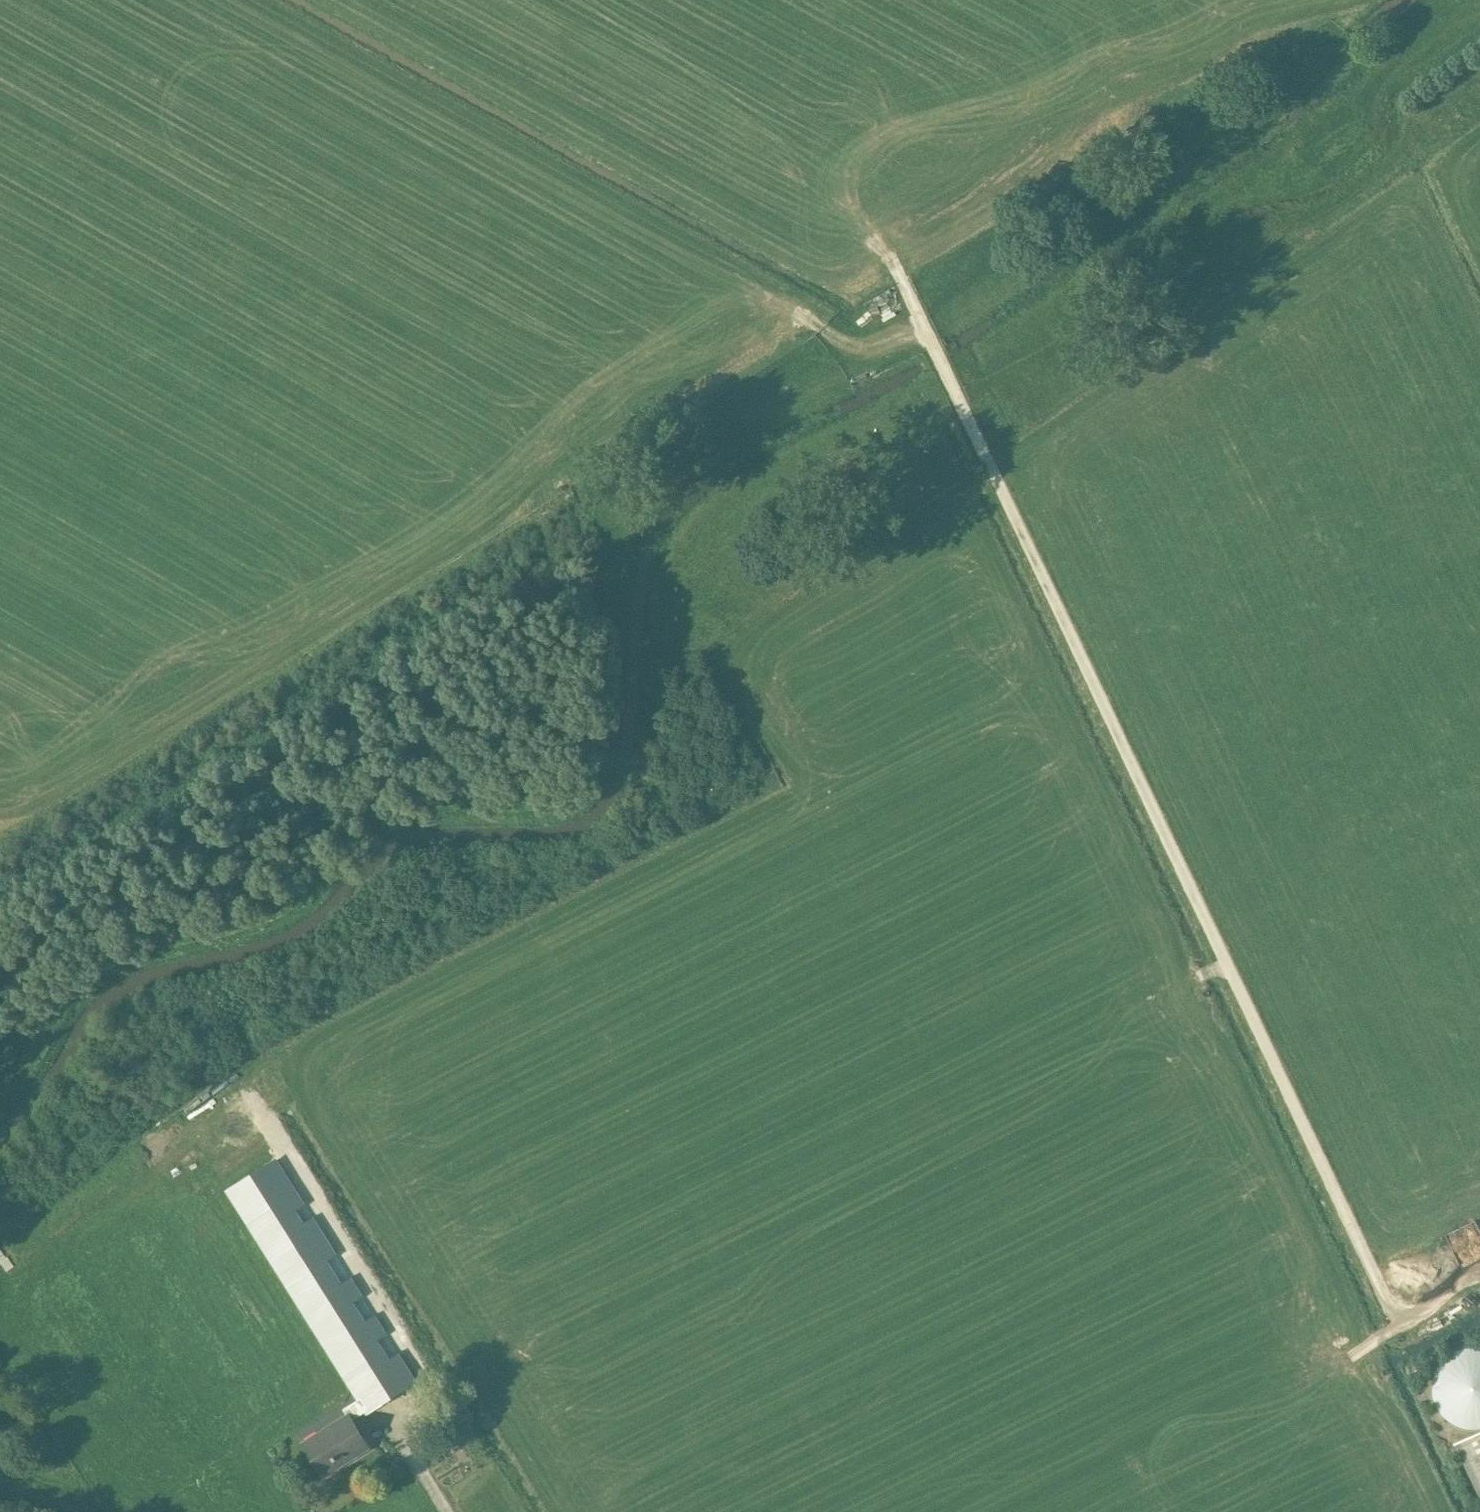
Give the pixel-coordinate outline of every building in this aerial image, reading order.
[(278,1161),(227,1194),(358,1400),(247,1223),(298,1191),(278,1161)] [(303,1446),(323,1477),(340,1467),(337,1462),(365,1444),(351,1421),(365,1412),(367,1416),(419,1383),(298,1191),(247,1223),(358,1400),(343,1409),(349,1417),(303,1446)] [(1446,1232),(1460,1265),(1479,1256),(1479,1226),(1477,1219),(1446,1232)] [(1458,1426),(1479,1415),(1479,1345),(1431,1368),(1458,1426)] [(1453,1441),(1479,1498),(1479,1428),(1453,1441)]
